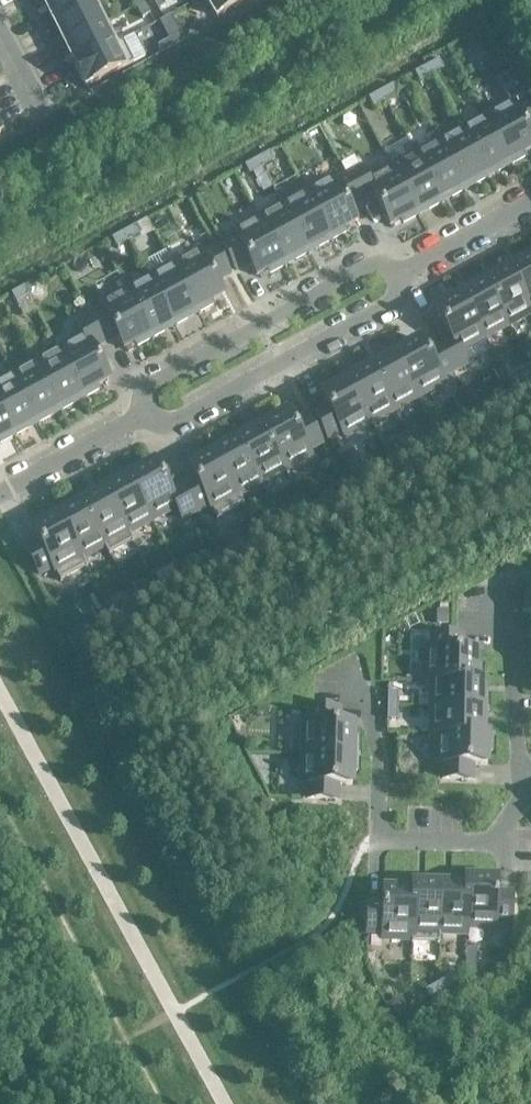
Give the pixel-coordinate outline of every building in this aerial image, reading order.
[(43,0),(54,22),(92,2),(91,0),(44,0),(43,0)] [(158,9),(165,5),(162,0),(153,0),(158,9)] [(216,17),(244,0),(206,0),(216,17)] [(92,2),(54,22),(64,43),(102,24),(92,2)] [(144,2),(136,6),(142,18),(150,13),(144,2)] [(102,24),(64,43),(74,63),(73,64),(74,65),(122,40),(122,39),(113,44),(102,24)] [(180,33),(169,39),(173,47),(184,41),(180,33)] [(169,39),(157,45),(162,53),(173,47),(169,39)] [(122,40),(74,65),(85,86),(133,62),(122,40)] [(444,69),(439,60),(427,67),(432,76),(444,69)] [(432,76),(427,67),(415,74),(420,82),(432,76)] [(484,116),(511,166),(512,166),(511,164),(525,156),(523,152),(530,148),(530,139),(527,133),(530,131),(530,108),(510,70),(508,70),(510,73),(498,80),(505,93),(504,93),(509,103),(484,116)] [(398,94),(393,86),(381,92),(386,101),(398,94)] [(386,101),(381,92),(369,99),(374,108),(386,101)] [(511,167),(511,166),(484,116),(461,129),(488,179),(489,178),(486,172),(497,166),(499,170),(510,165),(511,167)] [(461,129),(438,142),(465,191),(466,191),(463,185),(474,179),(476,183),(486,177),(488,179),(461,129)] [(438,142),(415,154),(442,204),(443,204),(440,198),(450,192),(453,196),(463,190),(464,192),(465,191),(438,142)] [(274,162),(270,153),(257,160),(262,169),(274,162)] [(441,204),(442,204),(415,154),(392,167),(419,217),(420,216),(416,210),(427,204),(430,208),(440,203),(441,204)] [(262,169),(257,160),(245,167),(250,175),(262,169)] [(418,217),(419,217),(392,167),(367,180),(360,168),(346,176),(361,202),(373,195),(389,225),(401,219),(403,223),(417,215),(418,217)] [(348,209),(361,202),(346,176),(334,183),(331,177),(305,192),(332,242),(333,241),(332,239),(346,232),(343,228),(355,221),(348,209)] [(331,242),(332,242),(305,192),(282,204),(309,254),(310,254),(306,248),(317,242),(320,246),(330,240),(331,242)] [(308,255),(309,254),(282,204),(259,217),(286,267),(287,267),(283,261),(294,255),(297,259),(307,253),(308,255)] [(285,267),(286,267),(259,217),(232,232),(235,237),(222,244),(236,270),(249,263),(256,275),(268,269),(270,273),(284,266),(285,267)] [(141,235),(137,226),(125,233),(129,241),(141,235)] [(129,241),(125,233),(112,239),(117,248),(129,241)] [(198,250),(172,265),(199,314),(200,314),(199,312),(213,305),(210,301),(222,294),(215,281),(229,274),(214,248),(201,255),(198,250)] [(504,262),(530,312),(530,257),(527,250),(526,250),(527,252),(517,258),(519,262),(508,268),(505,262),(504,262)] [(481,275),(508,325),(530,312),(504,262),(503,263),(504,265),(493,270),(496,275),(485,281),(481,275)] [(199,315),(199,314),(172,265),(149,277),(176,327),(177,327),(176,325),(187,319),(184,315),(195,309),(199,315)] [(458,287),(458,288),(485,338),(508,325),(481,275),(480,275),(481,277),(470,283),(473,287),(462,293),(458,287)] [(175,327),(176,327),(149,277),(126,290),(153,340),(154,339),(153,337),(163,332),(161,327),(172,322),(175,327)] [(29,296),(24,288),(12,294),(17,303),(29,296)] [(460,351),(485,338),(458,288),(457,288),(458,290),(444,297),(446,302),(435,308),(451,338),(439,345),(453,371),(467,363),(460,351)] [(152,340),(153,340),(126,290),(99,304),(102,309),(90,316),(104,342),(116,335),(123,348),(135,342),(138,346),(151,338),(152,340)] [(83,336),(58,350),(85,399),(86,399),(85,397),(99,390),(96,386),(108,379),(92,349),(104,342),(90,316),(76,324),(83,336)] [(391,349),(390,347),(417,397),(443,383),(440,378),(453,371),(439,345),(426,352),(419,339),(407,345),(405,341),(391,349)] [(367,360),(394,410),(417,397),(390,347),(389,348),(390,350),(379,356),(382,360),(371,366),(367,360)] [(84,400),(85,399),(58,350),(35,362),(62,412),(63,412),(62,410),(72,404),(70,400),(81,394),(84,400)] [(344,372),(344,373),(371,423),(394,410),(367,360),(366,360),(367,362),(356,368),(358,372),(348,378),(344,372)] [(61,412),(62,412),(35,362),(12,375),(39,425),(40,424),(39,422),(49,417),(47,413),(58,406),(61,412)] [(344,437),(371,423),(344,373),(343,373),(344,375),(330,382),(332,387),(320,393),(327,406),(314,413),(328,439),(342,432),(344,437)] [(39,425),(12,375),(0,381),(0,408),(16,437),(17,437),(15,435),(26,429),(24,425),(35,419),(38,425),(39,425)] [(0,408),(0,443),(14,436),(15,438),(16,437),(0,408)] [(258,420),(257,420),(284,470),(311,456),(308,450),(321,443),(307,417),(293,424),(287,412),(275,418),(272,414),(259,422),(258,420)] [(235,432),(234,433),(261,483),(284,470),(257,420),(256,420),(259,426),(249,432),(246,428),(236,434),(235,432)] [(211,445),(243,504),(244,504),(239,495),(261,483),(234,433),(233,433),(236,439),(225,445),(223,441),(212,447),(211,445)] [(430,448),(426,439),(413,446),(418,454),(430,448)] [(195,478),(182,485),(196,511),(209,504),(217,519),(219,518),(217,515),(240,503),(241,505),(243,504),(211,445),(210,446),(211,448),(197,455),(200,459),(188,466),(195,478)] [(418,454),(413,446),(401,452),(406,461),(418,454)] [(125,470),(124,470),(151,520),(176,507),(183,519),(196,511),(182,485),(170,492),(153,462),(142,468),(139,464),(126,472),(125,470)] [(101,483),(133,542),(134,542),(129,533),(151,520),(124,470),(123,471),(126,477),(115,483),(113,479),(103,485),(101,483)] [(339,480),(331,484),(331,485),(337,497),(346,492),(339,480)] [(78,495),(78,496),(110,555),(111,554),(110,551),(130,540),(131,543),(133,542),(101,483),(100,483),(103,489),(92,495),(90,491),(79,497),(78,495)] [(55,508),(87,567),(83,558),(104,546),(109,555),(110,555),(78,496),(77,496),(80,502),(69,508),(67,504),(56,510),(55,508)] [(53,567),(57,576),(60,582),(63,581),(61,578),(84,566),(85,568),(87,567),(55,508),(54,509),(55,511),(41,518),(43,522),(31,529),(38,541),(25,549),(40,575),(53,567)] [(298,521),(293,512),(281,518),(285,527),(298,521)] [(285,527),(281,518),(269,525),(273,534),(285,527)] [(263,525),(259,527),(256,529),(262,540),(269,536),(263,525)] [(185,582),(180,573),(168,580),(173,589),(185,582)] [(530,612),(530,582),(530,581),(529,595),(525,595),(524,611),(522,611),(530,612)] [(151,601),(146,592),(134,599),(139,607),(151,601)] [(139,607),(134,599),(122,605),(127,614),(139,607)] [(448,609),(439,609),(438,609),(438,622),(447,622),(448,609)] [(482,681),(480,681),(480,665),(476,665),(476,651),(461,651),(462,636),(432,635),(432,650),(426,650),(425,680),(482,681)] [(425,680),(425,681),(432,681),(431,707),(488,708),(488,707),(485,707),(485,695),(482,695),(482,681),(425,680)] [(398,692),(388,692),(387,706),(397,706),(398,692)] [(397,706),(387,706),(387,719),(397,720),(397,706)] [(488,708),(431,707),(431,733),(494,734),(484,733),(485,721),(481,721),(481,709),(488,709),(488,708)] [(309,708),(309,723),(303,723),(302,753),(359,755),(359,754),(357,754),(357,738),(353,738),(353,724),(338,724),(339,709),(309,708)] [(431,733),(431,734),(437,734),(436,763),(442,763),(442,778),(472,779),(472,764),(486,764),(487,751),(491,751),(492,735),(494,735),(494,734),(431,733)] [(302,753),(302,783),(307,783),(307,798),(337,799),(337,784),(352,785),(352,771),(356,771),(357,755),(359,755),(302,753)] [(440,934),(465,934),(467,871),(466,870),(466,880),(453,880),(453,884),(441,883),(441,877),(440,877),(439,944),(440,934)] [(467,873),(468,871),(467,871),(465,934),(466,934),(466,928),(495,928),(496,922),(510,923),(511,893),(496,893),(497,878),(483,878),(483,873),(467,873)] [(440,877),(439,877),(439,880),(427,879),(427,883),(414,883),(412,943),(414,943),(414,941),(437,941),(437,944),(439,944),(440,877)] [(414,883),(413,883),(413,885),(397,884),(397,889),(384,889),(383,903),(368,903),(368,932),(383,933),(382,939),(412,940),(411,943),(412,943),(414,883)] [(465,971),(477,971),(477,959),(465,959),(465,971)] [(450,976),(438,983),(443,992),(455,985),(450,976)] [(426,990),(431,999),(443,992),(438,983),(426,990)] [(404,1006),(392,1012),(391,1013),(396,1021),(408,1014),(404,1006)]
